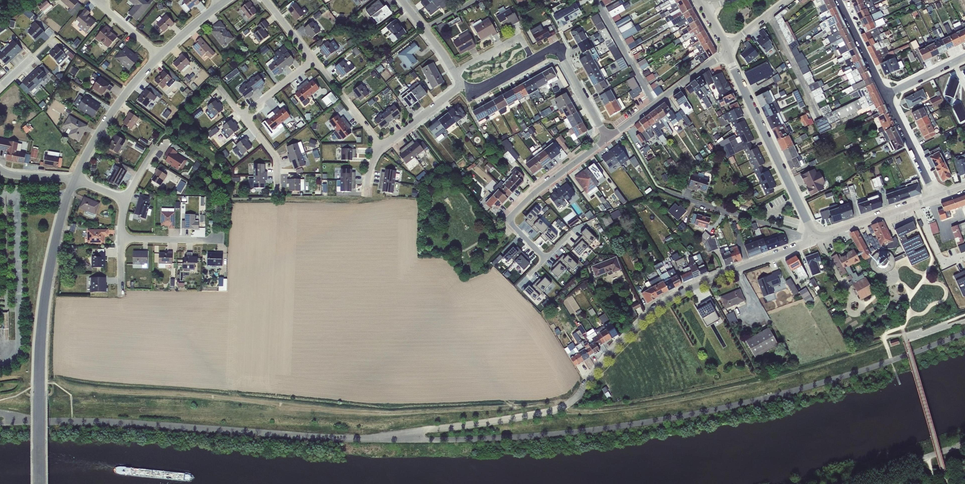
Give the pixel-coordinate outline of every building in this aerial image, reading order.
[(45,0),(44,0),(38,5),(45,13),(53,6),(51,4),(50,5),(47,1),(46,1),(45,0)] [(60,0),(70,8),(68,11),(73,16),(82,6),(75,0),(61,0),(60,0)] [(129,0),(135,6),(129,14),(136,20),(151,4),(150,3),(153,1),(152,0),(150,0),(148,3),(144,0),(129,0)] [(191,8),(185,0),(183,1),(185,3),(182,6),(186,12),(191,8)] [(375,19),(378,23),(391,13),(387,8),(385,9),(384,7),(379,0),(371,6),(371,7),(366,11),(371,17),(372,16),(374,19),(375,19)] [(425,7),(431,15),(439,9),(438,8),(440,7),(443,9),(448,4),(445,0),(434,0),(425,7)] [(609,12),(623,4),(621,0),(620,0),(606,8),(609,12)] [(667,8),(682,0),(669,0),(664,3),(659,6),(661,9),(662,11),(667,8)] [(670,14),(689,3),(687,0),(682,0),(667,8),(668,11),(660,16),(662,19),(670,14)] [(814,1),(813,1),(816,8),(819,7),(832,0),(815,0),(814,1)] [(832,0),(819,7),(822,13),(836,7),(832,0)] [(879,0),(871,0),(854,8),(856,13),(874,6),(873,4),(879,1),(879,0)] [(250,1),(241,8),(249,19),(257,13),(252,6),(253,5),(250,1)] [(609,12),(612,18),(619,14),(625,10),(625,9),(630,6),(628,2),(623,4),(609,12)] [(304,15),(308,12),(305,7),(301,10),(296,3),(295,4),(288,9),(297,20),(304,15)] [(667,23),(692,9),(689,3),(670,14),(671,16),(665,20),(667,23)] [(580,12),(576,4),(553,16),(560,28),(567,24),(566,22),(578,15),(578,14),(580,12)] [(875,10),(874,6),(856,13),(859,20),(880,11),(887,8),(886,5),(875,10)] [(839,14),(836,7),(822,13),(819,15),(823,22),(825,21),(839,14)] [(22,13),(30,19),(34,14),(26,8),(22,13)] [(785,8),(774,17),(776,22),(782,17),(788,12),(785,9),(785,8)] [(90,13),(86,9),(76,20),(80,23),(78,26),(86,33),(96,22),(88,15),(90,13)] [(509,9),(496,16),(500,24),(502,23),(505,28),(513,23),(514,24),(519,21),(515,13),(513,14),(509,9)] [(678,24),(695,14),(692,9),(667,23),(670,28),(678,24)] [(319,11),(313,16),(316,20),(322,15),(319,11)] [(881,12),(880,11),(859,20),(862,27),(882,18),(883,18),(882,16),(884,15),(881,12)] [(598,14),(591,18),(598,32),(599,31),(606,28),(598,14)] [(612,18),(614,22),(621,18),(619,14),(612,18)] [(689,25),(698,20),(695,14),(678,24),(679,27),(684,24),(686,27),(689,25)] [(843,21),(839,14),(825,21),(823,22),(819,25),(823,31),(828,27),(843,21)] [(174,24),(167,15),(163,19),(160,16),(157,19),(160,21),(157,24),(163,32),(170,26),(171,27),(174,24)] [(615,23),(618,29),(631,21),(628,16),(615,23)] [(459,17),(448,23),(450,27),(457,23),(458,25),(462,23),(459,17)] [(782,17),(776,22),(779,27),(785,23),(782,17)] [(481,20),(472,25),(481,40),(491,34),(493,36),(497,34),(488,18),(482,22),(481,20)] [(885,24),(882,18),(862,27),(865,33),(878,27),(885,24)] [(265,20),(257,26),(260,30),(253,35),(259,43),(268,36),(264,30),(259,25),(265,20)] [(269,26),(265,20),(259,25),(264,30),(269,26)] [(395,20),(380,31),(383,35),(389,30),(392,34),(389,36),(394,42),(406,32),(402,27),(400,28),(397,24),(398,23),(395,20)] [(684,34),(701,25),(698,20),(689,25),(690,27),(682,31),(684,34)] [(618,29),(621,34),(635,27),(631,21),(618,29)] [(785,23),(779,27),(782,33),(790,27),(787,21),(785,23)] [(846,27),(843,21),(828,27),(823,31),(812,38),(813,41),(815,40),(831,31),(833,34),(846,27)] [(45,32),(35,22),(31,26),(33,28),(28,32),(35,40),(39,37),(40,37),(45,32)] [(215,28),(211,31),(222,45),(226,43),(227,44),(234,39),(229,31),(228,32),(225,29),(225,28),(220,22),(214,26),(215,28)] [(312,38),(320,31),(317,27),(318,27),(316,23),(315,24),(313,22),(304,28),(307,31),(305,32),(308,36),(310,35),(312,38)] [(944,26),(949,37),(954,47),(961,43),(955,31),(951,33),(947,24),(944,26)] [(543,30),(540,25),(530,31),(537,43),(546,38),(547,39),(555,34),(551,26),(546,28),(543,30)] [(621,34),(624,40),(641,30),(638,25),(635,27),(621,34)] [(690,38),(704,31),(701,25),(684,34),(684,35),(681,36),(684,42),(690,39),(690,38)] [(955,31),(961,43),(964,41),(964,33),(961,25),(954,28),(955,31)] [(111,30),(106,26),(95,39),(99,42),(100,41),(108,48),(117,37),(110,31),(111,30)] [(790,27),(782,33),(785,39),(793,33),(790,27)] [(849,34),(846,27),(833,34),(827,37),(831,44),(835,41),(849,34)] [(881,34),(878,27),(865,33),(861,35),(864,42),(881,34)] [(580,28),(571,33),(577,44),(586,39),(590,36),(590,35),(588,36),(586,33),(584,34),(580,28)] [(606,28),(599,31),(603,38),(609,34),(606,28)] [(940,28),(937,29),(946,50),(954,47),(949,37),(945,38),(940,28)] [(936,38),(932,40),(939,54),(946,50),(937,29),(932,32),(934,36),(935,35),(936,38)] [(889,30),(881,34),(864,42),(867,48),(884,39),(883,37),(890,33),(889,30)] [(691,45),(707,36),(704,31),(690,38),(690,39),(692,41),(689,43),(691,45)] [(763,31),(760,33),(762,37),(758,40),(761,44),(760,45),(766,52),(772,47),(770,44),(771,43),(768,39),(769,38),(763,31)] [(476,46),(467,32),(458,37),(459,38),(453,42),(460,54),(467,50),(468,51),(476,46)] [(793,33),(785,39),(788,46),(796,40),(797,40),(793,33)] [(853,41),(849,34),(835,41),(837,45),(838,44),(840,48),(841,48),(853,41)] [(632,36),(624,40),(627,45),(634,41),(632,36)] [(691,45),(694,51),(710,42),(707,36),(691,45)] [(215,54),(200,38),(196,42),(197,43),(193,47),(202,57),(206,53),(210,58),(215,54)] [(327,58),(336,51),(333,47),(335,45),(335,44),(334,42),(332,42),(330,44),(328,41),(327,42),(325,38),(321,41),(323,45),(319,48),(322,51),(321,52),(324,56),(325,55),(327,58)] [(611,38),(605,41),(604,42),(610,52),(610,51),(617,48),(611,38)] [(634,41),(627,45),(630,50),(636,46),(636,45),(643,42),(640,38),(634,41)] [(884,39),(867,48),(870,54),(885,46),(890,44),(887,38),(884,39)] [(929,45),(927,47),(932,57),(939,54),(932,40),(931,38),(927,40),(929,45)] [(586,39),(577,44),(583,54),(594,47),(591,42),(589,44),(586,39)] [(22,49),(14,40),(9,44),(8,43),(4,47),(14,57),(17,55),(17,54),(18,53),(19,53),(22,49)] [(796,40),(788,46),(791,51),(797,48),(799,46),(796,40)] [(910,43),(911,43),(913,48),(914,50),(917,48),(919,47),(916,40),(910,43)] [(748,49),(741,55),(747,64),(758,55),(748,41),(744,44),(748,49)] [(856,47),(853,41),(841,48),(838,49),(841,55),(842,55),(856,47)] [(697,56),(713,47),(710,42),(694,51),(693,51),(695,54),(696,54),(697,56)] [(418,62),(412,54),(419,48),(414,43),(398,56),(408,69),(418,62)] [(925,44),(919,47),(917,48),(924,61),(932,57),(927,47),(925,44)] [(888,53),(873,60),(876,66),(877,65),(880,64),(891,59),(890,58),(887,59),(886,57),(889,56),(889,57),(894,55),(894,54),(895,53),(895,54),(899,52),(898,52),(901,50),(901,51),(902,50),(904,49),(905,49),(907,48),(909,47),(908,45),(899,48),(888,53)] [(53,50),(49,54),(58,63),(62,59),(63,60),(67,56),(61,50),(58,46),(54,49),(55,50),(53,51),(53,50)] [(133,57),(135,54),(126,46),(121,52),(122,53),(126,48),(132,53),(131,55),(133,57)] [(266,46),(260,51),(263,55),(269,50),(266,46)] [(276,56),(285,68),(288,66),(289,67),(293,64),(292,62),(294,60),(288,52),(284,46),(274,54),(276,56)] [(885,46),(870,54),(873,60),(888,53),(885,46)] [(0,53),(0,59),(6,65),(9,62),(10,62),(9,61),(11,60),(12,60),(11,60),(14,57),(4,47),(0,51),(1,52),(0,53)] [(64,47),(61,50),(67,56),(68,55),(71,52),(64,47)] [(356,47),(352,50),(357,56),(360,53),(356,47)] [(598,58),(600,57),(594,47),(583,54),(584,57),(579,60),(583,66),(598,58)] [(701,64),(716,53),(713,47),(697,56),(694,58),(696,62),(699,60),(701,64)] [(859,53),(856,47),(842,55),(843,57),(837,60),(839,63),(844,61),(859,53)] [(132,53),(126,48),(122,53),(121,52),(120,51),(114,58),(121,64),(123,63),(124,62),(131,68),(138,59),(136,58),(139,54),(137,52),(135,54),(133,57),(131,55),(132,53)] [(622,57),(617,48),(610,51),(616,61),(622,57)] [(634,56),(640,53),(638,48),(631,52),(634,56)] [(797,48),(791,51),(794,57),(800,54),(797,48)] [(800,54),(794,57),(797,63),(805,59),(802,53),(800,54)] [(862,59),(859,53),(844,61),(846,64),(845,64),(846,67),(862,59)] [(180,58),(173,64),(180,72),(190,63),(182,54),(179,57),(180,58)] [(285,68),(276,56),(266,64),(275,76),(278,73),(279,75),(282,72),(281,70),(285,68)] [(616,61),(621,71),(628,67),(622,57),(616,61)] [(598,58),(583,66),(588,76),(599,70),(595,63),(599,61),(598,58)] [(805,59),(797,63),(800,69),(807,66),(809,64),(806,58),(805,59)] [(894,58),(891,59),(880,64),(885,75),(886,75),(890,73),(899,69),(896,63),(894,58)] [(647,63),(645,59),(637,63),(640,67),(647,63)] [(865,65),(862,59),(846,67),(841,70),(843,73),(844,72),(845,75),(846,75),(865,65)] [(343,61),(335,67),(337,71),(336,72),(339,76),(340,74),(342,77),(354,68),(351,64),(349,66),(346,63),(345,63),(343,61)] [(767,62),(745,73),(750,85),(773,74),(767,62)] [(433,63),(422,69),(430,83),(432,88),(433,88),(444,82),(433,63)] [(784,63),(775,69),(778,73),(786,67),(784,63)] [(43,64),(39,68),(46,75),(50,72),(43,64)] [(241,68),(241,69),(244,73),(249,69),(245,65),(245,64),(241,67),(241,68)] [(381,65),(376,69),(379,73),(384,69),(381,65)] [(867,71),(865,65),(846,75),(849,80),(853,78),(867,71)] [(72,66),(68,71),(70,73),(75,76),(79,70),(74,67),(72,66)] [(807,66),(800,69),(803,75),(810,71),(807,66)] [(39,68),(39,67),(39,68),(36,71),(35,70),(31,75),(40,85),(44,81),(43,80),(48,76),(46,75),(39,68)] [(237,68),(226,77),(229,81),(240,72),(237,68)] [(558,80),(552,68),(542,73),(550,88),(552,87),(550,84),(553,82),(553,83),(558,80)] [(599,70),(588,76),(594,86),(604,81),(605,80),(604,78),(606,76),(607,74),(603,68),(599,70)] [(164,71),(155,81),(163,89),(166,85),(169,88),(175,82),(173,80),(174,78),(176,81),(178,78),(171,71),(167,74),(164,71)] [(721,73),(712,77),(708,71),(702,75),(707,84),(708,86),(714,83),(719,96),(731,90),(727,82),(726,83),(721,73)] [(810,71),(803,75),(805,81),(812,77),(813,77),(810,71)] [(871,77),(867,71),(853,78),(856,84),(871,77)] [(93,88),(102,95),(105,91),(104,89),(106,88),(107,89),(110,92),(113,87),(110,85),(110,84),(94,73),(92,76),(95,78),(95,84),(93,88)] [(188,75),(184,79),(187,83),(195,76),(192,73),(189,76),(188,75)] [(550,88),(542,73),(532,79),(538,89),(542,87),(542,88),(546,86),(548,89),(550,88)] [(648,82),(658,76),(656,73),(653,75),(653,73),(645,77),(648,82)] [(778,74),(772,78),(775,84),(781,80),(778,74)] [(23,82),(22,83),(23,83),(31,91),(31,92),(35,88),(36,89),(40,85),(31,75),(26,79),(26,80),(23,83),(23,82)] [(251,81),(249,82),(255,91),(258,88),(259,90),(263,87),(262,85),(265,83),(262,80),(258,75),(254,78),(253,77),(250,80),(251,81)] [(702,75),(694,81),(705,96),(708,94),(706,90),(703,87),(707,84),(702,75)] [(631,78),(627,81),(632,91),(639,87),(633,77),(631,78)] [(812,77),(805,81),(808,86),(815,83),(812,77)] [(873,83),(871,77),(856,84),(852,86),(842,92),(843,93),(850,89),(851,91),(862,86),(863,88),(873,83)] [(538,89),(532,79),(522,84),(528,94),(529,96),(538,90),(538,89)] [(959,82),(951,79),(948,87),(956,90),(959,82)] [(307,80),(302,84),(310,96),(319,89),(313,81),(309,83),(307,80)] [(658,82),(657,81),(650,86),(653,91),(663,82),(661,80),(658,82)] [(815,83),(808,86),(811,92),(821,87),(824,85),(821,80),(818,82),(818,81),(815,83)] [(609,90),(604,81),(594,86),(599,96),(609,90)] [(694,81),(685,88),(690,94),(694,91),(700,100),(702,99),(707,109),(712,106),(705,96),(694,81)] [(243,87),(239,90),(245,98),(248,96),(249,98),(253,95),(252,93),(255,91),(249,82),(246,84),(245,83),(242,86),(243,87)] [(427,94),(417,82),(409,89),(409,90),(418,101),(427,94)] [(31,91),(23,83),(19,86),(27,94),(31,91)] [(877,90),(873,83),(863,88),(857,91),(859,95),(861,98),(877,90)] [(295,94),(305,106),(310,102),(307,99),(311,96),(310,96),(302,84),(297,89),(299,91),(295,94)] [(359,98),(361,101),(369,94),(366,90),(367,89),(364,86),(363,87),(361,84),(353,91),(356,94),(354,95),(357,99),(359,98)] [(528,94),(522,84),(512,90),(518,101),(524,98),(524,97),(528,94)] [(150,85),(146,89),(155,96),(156,95),(160,98),(162,95),(150,85)] [(629,93),(632,99),(640,95),(639,94),(642,92),(639,87),(632,91),(629,93)] [(821,87),(811,92),(814,98),(823,93),(824,93),(821,87)] [(956,90),(948,87),(945,95),(953,98),(956,90)] [(187,88),(182,94),(185,97),(191,91),(187,88)] [(653,91),(656,96),(662,93),(659,88),(653,91)] [(146,89),(138,100),(146,107),(152,100),(154,101),(157,97),(155,96),(146,89)] [(400,96),(409,108),(418,101),(409,90),(400,96)] [(518,101),(512,90),(503,95),(508,105),(510,109),(520,103),(518,101)] [(609,90),(599,96),(604,106),(615,100),(616,100),(611,90),(609,90)] [(719,100),(733,93),(731,90),(719,96),(718,97),(719,100)] [(767,91),(756,97),(761,108),(775,101),(770,90),(768,92),(767,91)] [(877,90),(861,98),(832,112),(824,115),(825,117),(823,118),(814,122),(820,134),(831,129),(830,125),(858,112),(857,111),(862,109),(863,110),(869,107),(871,111),(876,109),(884,105),(877,90)] [(922,90),(904,99),(909,108),(918,103),(919,106),(922,104),(921,102),(927,99),(922,90)] [(793,93),(798,103),(802,101),(797,91),(793,93)] [(327,106),(332,102),(328,97),(332,94),(331,92),(322,99),(327,106)] [(681,92),(673,97),(681,110),(678,112),(683,118),(688,126),(692,123),(685,115),(693,110),(681,92)] [(571,103),(566,93),(555,99),(557,103),(556,104),(559,110),(571,103)] [(720,107),(736,100),(735,99),(736,99),(736,98),(735,96),(734,96),(733,93),(719,100),(716,101),(720,107)] [(823,93),(814,98),(817,104),(824,100),(826,99),(823,93)] [(332,94),(328,97),(332,102),(333,103),(337,100),(332,94)] [(80,95),(74,104),(78,107),(92,116),(93,116),(100,106),(85,96),(84,98),(80,95)] [(508,105),(503,95),(493,101),(500,115),(501,115),(506,112),(506,110),(505,107),(508,105)] [(939,96),(930,100),(933,107),(943,103),(942,102),(943,101),(941,97),(940,97),(939,96)] [(604,106),(610,116),(621,110),(615,100),(604,106)] [(824,100),(817,104),(819,109),(827,105),(824,100)] [(215,101),(207,107),(209,110),(206,112),(211,119),(223,110),(221,108),(222,107),(219,103),(218,104),(215,101)] [(500,115),(493,101),(483,106),(490,118),(491,120),(500,115)] [(775,101),(761,108),(766,118),(776,114),(778,112),(780,111),(775,101)] [(577,113),(571,103),(559,110),(561,115),(564,113),(567,118),(577,113)] [(670,111),(665,103),(660,106),(669,121),(673,126),(683,118),(678,112),(674,114),(673,115),(670,111)] [(739,107),(737,103),(729,106),(731,111),(739,107)] [(960,103),(953,107),(957,115),(964,111),(960,103)] [(401,113),(394,105),(390,108),(389,107),(386,110),(387,111),(384,113),(391,121),(394,119),(395,120),(399,117),(398,116),(401,113)] [(466,115),(458,105),(448,113),(456,123),(466,115)] [(827,105),(819,109),(823,118),(825,117),(824,115),(832,112),(828,105),(827,105)] [(887,112),(884,105),(876,109),(878,113),(865,119),(866,122),(877,117),(887,112)] [(483,106),(473,112),(480,125),(487,121),(487,120),(490,118),(483,106)] [(669,121),(660,106),(655,110),(665,126),(671,134),(673,133),(666,123),(669,121)] [(926,106),(912,114),(916,121),(930,114),(926,106)] [(741,110),(739,107),(731,111),(722,115),(725,121),(727,120),(729,123),(738,119),(742,117),(739,111),(741,110)] [(171,108),(167,114),(170,117),(175,111),(171,108)] [(200,108),(193,114),(196,118),(204,113),(200,108)] [(278,108),(273,112),(281,123),(281,124),(290,117),(284,108),(280,111),(278,108)] [(665,126),(655,110),(649,114),(660,130),(665,126)] [(957,115),(960,122),(964,120),(964,113),(964,111),(957,115)] [(123,123),(132,129),(139,118),(129,112),(127,116),(128,116),(123,123)] [(281,123),(273,112),(267,116),(270,119),(266,122),(265,121),(262,123),(270,133),(269,133),(271,137),(280,130),(277,126),(281,123)] [(894,126),(887,112),(877,117),(882,128),(878,130),(879,133),(882,132),(894,127),(894,126)] [(379,117),(375,120),(381,128),(384,126),(385,128),(389,125),(388,123),(391,121),(384,113),(382,114),(381,113),(378,116),(379,117)] [(456,123),(448,113),(438,121),(446,131),(456,123)] [(582,123),(577,113),(567,118),(564,120),(569,130),(582,123)] [(660,130),(649,114),(644,118),(654,131),(658,137),(663,134),(660,130)] [(776,114),(766,118),(772,130),(782,125),(776,114)] [(810,125),(813,124),(811,119),(809,120),(806,114),(799,118),(802,123),(803,127),(810,125)] [(930,114),(916,121),(919,129),(930,123),(934,121),(935,121),(931,114),(930,114)] [(337,115),(329,122),(333,127),(336,131),(347,122),(343,117),(340,119),(337,115)] [(68,135),(78,141),(87,126),(69,116),(63,126),(71,130),(68,135)] [(644,118),(634,125),(640,133),(646,142),(654,136),(652,133),(654,131),(644,118)] [(737,134),(747,129),(746,126),(747,126),(744,120),(740,122),(738,119),(729,123),(730,125),(732,124),(733,127),(733,126),(737,134)] [(230,137),(238,130),(236,127),(237,126),(234,122),(233,123),(231,120),(222,127),(224,129),(223,130),(226,133),(227,132),(230,137)] [(438,121),(428,128),(439,142),(444,137),(442,134),(446,131),(438,121)] [(351,127),(347,122),(336,131),(334,132),(333,133),(334,135),(331,137),(334,140),(337,138),(338,140),(341,140),(342,139),(343,140),(351,133),(348,130),(351,127)] [(28,123),(22,129),(27,134),(30,130),(31,131),(33,129),(28,123)] [(576,137),(587,131),(582,123),(569,130),(568,131),(571,135),(574,133),(576,137)] [(930,123),(919,129),(923,137),(925,140),(933,136),(936,134),(933,127),(930,123)] [(782,125),(772,130),(777,141),(789,136),(792,134),(789,127),(786,128),(784,124),(782,125)] [(899,137),(894,127),(882,132),(882,133),(887,143),(899,137)] [(216,128),(207,134),(210,138),(219,132),(216,128)] [(744,150),(751,146),(750,142),(754,140),(749,132),(747,129),(737,134),(738,137),(736,138),(734,135),(723,140),(722,137),(719,140),(717,142),(718,143),(719,142),(727,158),(744,150)] [(644,147),(645,149),(649,146),(646,142),(640,133),(636,136),(644,147)] [(114,139),(108,148),(118,154),(126,141),(114,134),(112,138),(114,139)] [(561,135),(556,139),(560,146),(564,143),(565,141),(561,135)] [(789,136),(777,141),(782,151),(794,146),(789,136)] [(237,147),(233,151),(236,154),(237,154),(241,158),(244,156),(243,154),(252,148),(247,142),(249,141),(246,137),(236,145),(237,147)] [(904,147),(899,137),(887,143),(886,143),(891,152),(894,151),(895,151),(904,147)] [(317,141),(311,139),(309,146),(315,148),(317,141)] [(504,147),(516,160),(519,157),(512,148),(513,147),(507,139),(501,143),(504,147)] [(24,163),(26,153),(21,152),(22,144),(18,143),(0,140),(0,150),(8,151),(6,160),(24,163)] [(858,140),(844,147),(846,150),(859,143),(858,140)] [(413,141),(406,146),(415,157),(424,150),(419,144),(417,142),(414,144),(412,142),(413,141)] [(419,144),(424,150),(428,147),(423,141),(419,144)] [(173,143),(170,148),(176,152),(179,147),(173,143)] [(298,143),(287,147),(290,154),(288,154),(289,159),(302,154),(298,143)] [(547,147),(545,144),(541,147),(552,160),(557,156),(556,155),(559,153),(560,153),(553,143),(547,147)] [(137,145),(135,148),(143,153),(145,149),(137,145)] [(341,148),(341,160),(352,160),(352,157),(355,157),(355,158),(356,158),(356,149),(354,149),(354,145),(342,145),(342,148),(341,148)] [(850,149),(853,156),(858,153),(857,150),(859,149),(857,145),(850,149)] [(415,157),(406,146),(399,151),(400,151),(401,151),(403,153),(399,156),(406,164),(415,157)] [(629,160),(619,146),(611,151),(619,162),(621,165),(629,160)] [(644,147),(640,150),(644,156),(647,154),(646,152),(651,149),(649,146),(645,149),(644,147)] [(757,147),(753,149),(751,146),(744,150),(750,161),(760,156),(759,153),(760,153),(757,147)] [(794,146),(782,151),(787,161),(798,156),(794,146)] [(504,147),(501,150),(505,154),(503,155),(511,164),(516,160),(504,147)] [(532,154),(534,157),(542,167),(552,160),(541,147),(532,154)] [(931,156),(930,156),(935,167),(944,163),(945,162),(941,155),(942,154),(939,147),(929,152),(931,156)] [(170,148),(165,156),(168,157),(166,160),(171,164),(170,166),(174,168),(174,167),(175,168),(175,169),(178,171),(180,167),(183,168),(188,160),(177,154),(178,152),(176,152),(170,148)] [(226,149),(222,152),(226,158),(230,155),(226,149)] [(611,151),(602,158),(610,169),(619,162),(611,151)] [(302,154),(289,159),(291,163),(293,162),(295,169),(305,165),(304,161),(302,154)] [(815,160),(809,163),(810,167),(830,158),(828,154),(815,159),(815,160)] [(954,157),(960,176),(964,174),(964,154),(964,155),(959,156),(958,156),(954,157)] [(798,156),(787,161),(791,170),(794,168),(795,170),(801,167),(805,165),(800,155),(798,156)] [(58,166),(59,158),(45,156),(44,162),(44,166),(58,168),(58,166)] [(634,156),(629,160),(635,167),(639,164),(634,156)] [(762,159),(760,156),(750,161),(755,172),(763,169),(761,166),(765,164),(762,158),(762,159)] [(534,157),(525,164),(533,174),(542,167),(534,157)] [(201,164),(197,161),(192,168),(197,171),(201,164)] [(489,163),(484,167),(489,171),(493,167),(489,163)] [(944,163),(935,167),(940,177),(941,179),(942,179),(942,180),(943,180),(944,180),(947,178),(947,179),(951,177),(944,163)] [(253,164),(254,177),(266,176),(266,172),(265,172),(264,164),(253,164)] [(587,169),(584,171),(596,187),(600,184),(597,180),(603,176),(594,164),(588,168),(590,170),(588,171),(587,169)] [(109,177),(107,181),(114,185),(114,184),(118,186),(123,177),(123,178),(127,172),(126,171),(120,168),(116,166),(115,166),(113,169),(115,169),(110,178),(109,177)] [(161,186),(167,175),(157,169),(155,173),(156,173),(152,180),(161,186)] [(352,169),(341,169),(340,180),(355,181),(355,172),(355,173),(352,173),(352,169)] [(382,172),(380,180),(395,182),(396,171),(386,169),(385,173),(382,173),(382,172)] [(524,177),(515,169),(511,173),(512,175),(508,179),(518,188),(523,182),(521,180),(524,177)] [(763,169),(755,172),(761,184),(771,179),(770,176),(771,176),(768,170),(764,172),(763,169)] [(814,169),(800,176),(804,183),(806,182),(808,188),(807,188),(810,196),(824,189),(822,185),(825,184),(819,172),(816,173),(814,169)] [(424,171),(416,178),(419,181),(427,174),(424,171)] [(596,187),(584,171),(575,177),(589,196),(598,189),(596,187)] [(697,189),(706,191),(710,180),(703,178),(704,176),(693,173),(688,188),(696,191),(697,189)] [(249,179),(249,188),(265,188),(265,181),(266,181),(266,176),(254,177),(254,179),(249,179)] [(881,176),(876,178),(879,187),(884,185),(881,176)] [(879,187),(876,178),(871,179),(874,189),(879,187)] [(290,179),(288,179),(288,184),(290,184),(290,191),(304,191),(304,179),(301,179),(298,179),(290,179)] [(510,196),(518,188),(508,179),(503,184),(501,181),(498,185),(510,196)] [(771,179),(761,184),(766,196),(774,192),(772,189),(776,187),(773,182),(771,179)] [(182,192),(187,183),(182,180),(177,189),(182,192)] [(340,180),(340,192),(351,192),(351,188),(354,188),(354,189),(355,189),(355,181),(340,180)] [(382,192),(393,193),(395,182),(380,180),(379,188),(380,188),(380,187),(383,188),(382,192)] [(921,194),(920,191),(921,191),(917,180),(911,182),(911,183),(906,185),(910,198),(917,195),(920,194),(921,194)] [(502,204),(510,196),(498,185),(498,184),(493,189),(496,192),(493,195),(502,204)] [(575,194),(568,184),(562,188),(558,190),(559,191),(568,202),(572,199),(571,198),(575,194)] [(910,198),(906,185),(901,187),(902,189),(896,191),(900,201),(910,198)] [(623,204),(626,201),(617,189),(613,192),(623,204)] [(569,204),(568,202),(559,191),(555,193),(555,192),(552,195),(553,195),(550,197),(558,208),(562,205),(564,207),(569,204)] [(896,191),(886,195),(889,205),(900,201),(896,191)] [(150,198),(141,195),(139,203),(138,203),(138,205),(138,208),(137,208),(135,214),(141,216),(141,218),(145,219),(147,215),(149,209),(149,206),(150,201),(149,201),(150,198)] [(493,195),(485,204),(495,212),(502,204),(493,195)] [(867,199),(868,201),(871,211),(882,207),(878,195),(867,199)] [(939,214),(941,221),(947,219),(947,218),(951,217),(949,211),(964,205),(964,195),(941,203),(943,209),(938,211),(939,214)] [(84,197),(80,208),(87,210),(95,214),(99,203),(84,197)] [(868,201),(857,204),(861,215),(871,211),(868,201)] [(849,203),(838,207),(843,221),(853,217),(849,203)] [(843,221),(838,207),(837,204),(829,207),(830,209),(830,210),(821,213),(821,212),(820,212),(822,220),(825,219),(827,224),(830,223),(831,225),(843,221)] [(677,220),(686,211),(680,206),(678,208),(675,205),(668,212),(677,220)] [(540,212),(535,207),(525,217),(528,219),(525,222),(531,227),(540,219),(537,216),(540,212)] [(162,208),(161,226),(170,226),(169,228),(174,228),(174,208),(162,208)] [(619,209),(611,213),(613,219),(622,215),(619,209)] [(590,211),(584,215),(589,220),(591,219),(590,218),(593,215),(590,211)] [(185,221),(185,228),(185,229),(199,229),(199,222),(195,222),(196,215),(185,214),(185,221)] [(613,222),(608,214),(602,217),(602,219),(607,226),(613,222)] [(707,229),(710,219),(698,215),(695,225),(694,228),(704,231),(704,228),(707,229)] [(548,227),(540,219),(531,227),(537,233),(539,231),(542,234),(548,227)] [(883,221),(871,225),(880,246),(881,246),(882,246),(882,247),(883,247),(884,248),(885,248),(886,249),(887,249),(888,249),(890,249),(891,249),(894,248),(895,248),(895,247),(896,247),(897,246),(897,245),(897,244),(898,243),(898,242),(898,241),(897,240),(897,239),(896,238),(895,237),(894,237),(895,238),(892,239),(883,221)] [(939,232),(936,221),(929,223),(932,234),(939,232)] [(682,222),(677,228),(680,232),(686,227),(682,222)] [(916,230),(913,222),(895,230),(898,238),(904,235),(916,230)] [(957,245),(963,243),(961,235),(964,233),(964,222),(951,227),(957,245)] [(548,227),(542,234),(540,236),(546,242),(548,239),(551,243),(558,236),(548,227)] [(579,238),(589,247),(597,239),(586,228),(581,233),(583,235),(579,238)] [(675,228),(672,230),(677,236),(680,233),(675,228)] [(107,230),(87,230),(88,243),(104,242),(103,235),(107,235),(107,230)] [(788,244),(784,232),(780,231),(784,233),(784,235),(776,237),(779,247),(788,244)] [(859,253),(860,255),(864,261),(865,260),(867,265),(870,263),(872,257),(856,231),(850,233),(853,240),(859,253)] [(707,241),(711,236),(705,232),(699,239),(704,245),(707,241)] [(711,236),(707,241),(712,251),(719,249),(714,235),(711,236)] [(907,241),(901,243),(905,253),(894,258),(895,262),(907,256),(911,266),(929,258),(925,248),(915,253),(913,250),(923,245),(918,235),(907,241)] [(898,238),(901,243),(907,241),(904,235),(898,238)] [(757,241),(762,253),(767,251),(764,242),(762,237),(756,239),(757,241)] [(764,242),(767,251),(779,247),(776,237),(764,242)] [(580,256),(589,247),(579,238),(574,244),(576,246),(573,249),(580,256)] [(762,253),(757,241),(744,246),(749,258),(762,253)] [(737,262),(742,260),(737,246),(728,249),(734,263),(737,262)] [(515,262),(523,253),(517,247),(515,249),(513,247),(503,258),(508,263),(512,259),(515,262)] [(728,247),(720,250),(725,266),(734,263),(728,249),(728,247)] [(854,265),(860,261),(857,256),(860,255),(859,253),(857,254),(854,250),(841,258),(840,255),(837,256),(836,254),(832,257),(842,276),(847,273),(849,276),(854,273),(850,266),(853,264),(854,265)] [(148,252),(133,251),(133,264),(142,264),(142,268),(147,268),(148,252)] [(894,258),(894,257),(892,254),(890,252),(888,251),(886,251),(879,251),(878,252),(876,253),(874,255),(872,257),(870,263),(870,265),(871,267),(871,268),(874,272),(876,273),(877,274),(879,275),(881,275),(883,274),(889,272),(892,270),(894,268),(894,266),(895,263),(895,262),(894,258)] [(168,253),(159,253),(159,264),(159,268),(165,268),(166,264),(172,264),(173,252),(168,252),(168,253)] [(197,264),(198,258),(192,258),(193,253),(187,252),(187,258),(184,258),(184,263),(182,263),(182,269),(184,269),(184,271),(190,271),(190,270),(195,270),(195,264),(197,264)] [(92,257),(92,268),(104,267),(104,260),(105,260),(105,253),(104,253),(98,253),(98,257),(97,257),(96,254),(93,254),(93,257),(92,257)] [(207,266),(222,266),(223,253),(216,253),(216,254),(213,254),(212,253),(212,254),(210,254),(210,253),(209,254),(208,254),(208,253),(207,266)] [(529,258),(523,253),(515,262),(524,270),(530,264),(527,261),(529,258)] [(817,253),(805,257),(812,276),(821,273),(817,263),(821,261),(817,253)] [(708,273),(704,265),(705,265),(699,254),(693,257),(701,276),(708,273)] [(492,263),(495,266),(503,257),(500,255),(492,263)] [(573,270),(578,265),(568,255),(565,257),(563,255),(557,261),(566,269),(570,266),(573,270)] [(795,255),(785,261),(791,271),(795,269),(798,274),(801,272),(803,275),(805,278),(808,277),(795,255)] [(594,273),(596,277),(607,273),(608,275),(610,275),(621,270),(616,257),(591,266),(591,267),(589,268),(591,274),(594,273)] [(694,279),(701,276),(693,257),(688,259),(690,264),(688,265),(689,267),(694,279)] [(566,269),(557,261),(552,266),(554,269),(551,272),(557,278),(566,269)] [(660,276),(662,275),(658,269),(663,266),(661,262),(654,266),(660,276)] [(684,273),(680,275),(684,283),(694,279),(689,267),(682,270),(684,273)] [(681,284),(673,269),(667,272),(675,288),(678,287),(677,286),(681,284)] [(963,297),(964,296),(964,272),(964,270),(953,276),(963,297)] [(772,275),(768,276),(772,288),(780,285),(778,279),(782,278),(779,271),(772,274),(772,275)] [(673,289),(675,288),(667,272),(662,275),(660,276),(669,291),(673,289)] [(855,272),(854,273),(849,276),(847,277),(849,281),(851,280),(853,284),(864,278),(862,273),(857,275),(855,272)] [(669,291),(660,276),(649,282),(658,297),(669,291)] [(106,277),(91,278),(91,292),(108,292),(108,287),(106,287),(106,277)] [(219,286),(219,290),(227,290),(227,279),(224,279),(224,278),(219,277),(219,286)] [(534,284),(543,293),(552,284),(545,277),(542,281),(539,278),(534,284)] [(861,300),(874,293),(865,277),(864,278),(853,284),(852,284),(861,300)] [(790,278),(785,281),(793,296),(799,292),(790,278)] [(817,291),(820,290),(814,279),(810,281),(814,288),(815,288),(817,291)] [(641,293),(647,303),(658,297),(649,282),(649,281),(645,284),(648,290),(641,293)] [(524,290),(535,301),(543,293),(534,284),(531,287),(529,285),(524,290)] [(814,301),(806,288),(799,292),(803,299),(804,298),(807,304),(809,302),(810,303),(814,301)] [(740,290),(721,297),(726,309),(745,301),(740,290)] [(548,298),(542,304),(544,307),(550,301),(548,298)] [(701,304),(702,307),(698,310),(707,327),(720,319),(713,307),(715,306),(711,298),(701,304)] [(634,310),(632,306),(624,310),(630,320),(637,316),(634,310)] [(738,322),(734,312),(726,315),(730,325),(738,322)] [(614,332),(616,331),(605,313),(598,317),(603,326),(612,338),(616,336),(614,332)] [(585,340),(595,354),(600,351),(598,347),(603,344),(594,330),(593,329),(586,333),(581,324),(578,325),(576,321),(574,322),(579,330),(583,337),(585,340)] [(594,330),(603,344),(612,338),(603,326),(596,331),(595,329),(594,330)] [(778,345),(768,328),(745,341),(755,358),(778,345)] [(575,347),(584,361),(590,358),(579,341),(581,340),(580,339),(576,332),(572,335),(578,345),(575,347)] [(579,341),(590,358),(595,354),(585,340),(582,342),(581,340),(579,341)] [(568,355),(575,367),(584,361),(575,347),(573,343),(567,346),(567,347),(571,353),(568,355)]
